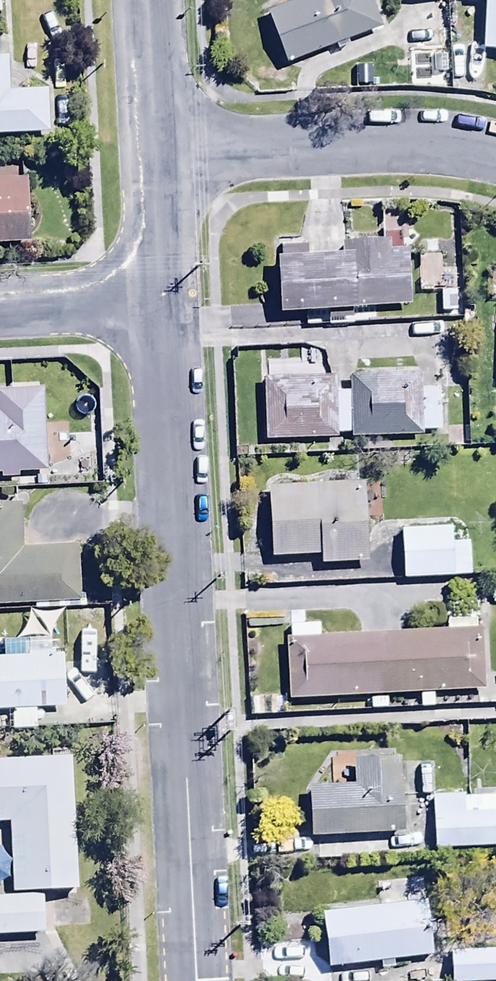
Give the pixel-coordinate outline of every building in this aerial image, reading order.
[(362,43),(385,34),(372,0),(315,0),(269,18),(288,67),(360,38),(362,43)] [(475,3),(486,4),(484,54),(495,54),(495,0),(475,0),(475,3)] [(49,137),(48,92),(9,94),(8,61),(0,61),(0,49),(0,139),(49,137)] [(0,185),(0,249),(31,249),(29,185),(0,185)] [(395,254),(394,247),(342,248),(343,261),(307,262),(307,248),(281,249),(284,318),(331,316),(332,328),(356,327),(356,323),(375,323),(374,310),(412,308),(410,253),(395,254)] [(458,258),(420,257),(420,295),(441,295),(441,315),(458,315),(458,258)] [(335,377),(266,380),(266,444),(337,440),(336,436),(352,435),(353,442),(441,437),(439,391),(420,392),(419,375),(351,379),(351,393),(336,394),(335,377)] [(48,476),(45,391),(0,392),(0,478),(4,477),(4,481),(22,481),(22,477),(48,476)] [(366,484),(273,486),(272,564),(323,563),(323,570),(368,569),(366,484)] [(0,510),(0,609),(35,608),(35,614),(85,611),(82,551),(23,554),(21,510),(0,510)] [(453,531),(402,532),(403,583),(472,581),(471,548),(454,549),(453,531)] [(478,619),(447,620),(448,635),(322,642),(321,628),(290,629),(291,644),(287,644),(290,705),(486,696),(482,634),(479,634),(478,619)] [(0,662),(0,714),(8,714),(9,734),(38,733),(38,713),(68,712),(66,654),(30,655),(30,644),(5,645),(5,662),(0,662)] [(0,757),(0,817),(7,816),(13,896),(96,890),(87,751),(0,757)] [(423,754),(406,754),(407,786),(424,785),(423,754)] [(311,793),(314,842),(407,838),(403,764),(334,767),(335,792),(311,793)] [(434,799),(437,855),(495,853),(495,801),(465,802),(464,798),(434,799)] [(381,911),(326,914),(328,973),(382,969),(382,974),(395,973),(394,965),(437,961),(432,908),(427,909),(425,884),(379,888),(381,911)] [(0,900),(0,936),(62,931),(59,896),(0,900)] [(452,958),(454,980),(495,980),(495,956),(452,958)]
